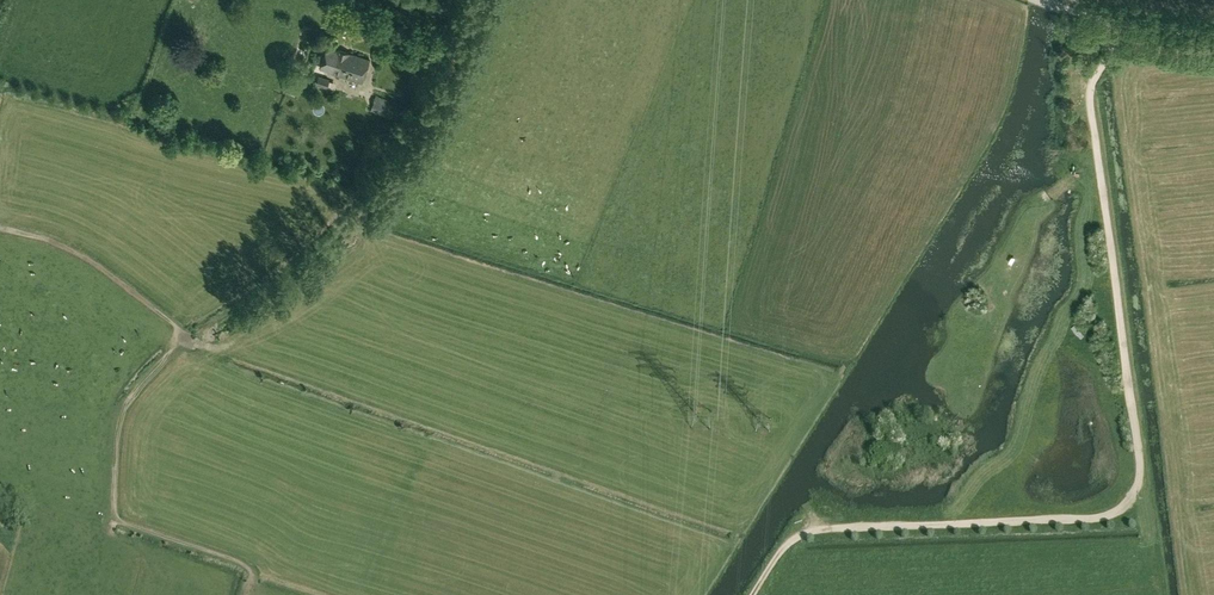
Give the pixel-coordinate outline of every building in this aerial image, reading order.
[(320,67),(330,70),(329,72),(362,83),(370,59),(338,49),(337,50),(327,47),(320,67)] [(282,87),(291,88),(293,77),(284,75),(282,87)] [(396,119),(402,104),(376,95),(371,112),(396,119)]
